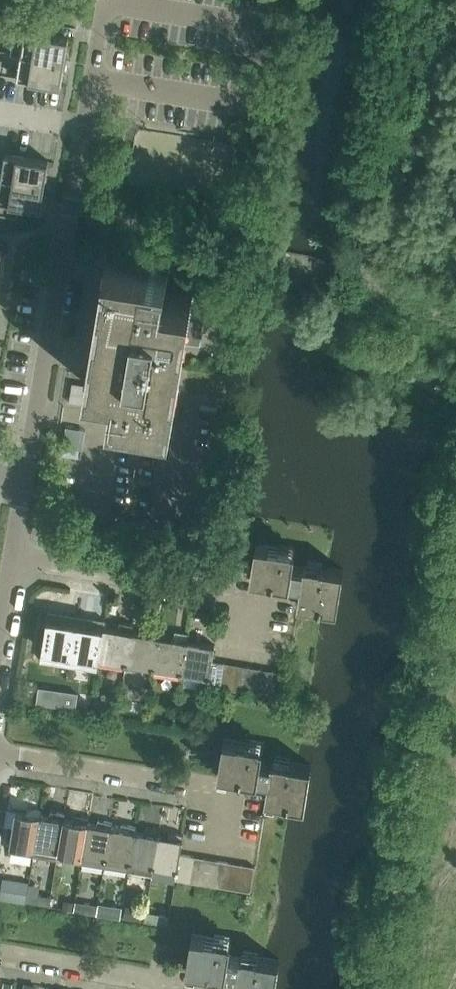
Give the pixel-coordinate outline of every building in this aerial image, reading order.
[(69,38),(15,29),(12,52),(65,61),(69,38)] [(12,52),(11,53),(21,55),(18,78),(61,85),(65,61),(12,52)] [(49,161),(5,154),(2,177),(45,184),(49,161)] [(2,177),(0,187),(0,213),(18,216),(20,204),(41,208),(45,184),(2,177)] [(170,267),(152,264),(108,256),(88,377),(116,381),(112,405),(173,415),(174,412),(185,343),(201,346),(209,298),(193,295),(166,290),(170,267)] [(104,388),(73,383),(70,403),(101,408),(104,388)] [(86,430),(66,427),(63,447),(83,450),(86,430)] [(257,543),(254,559),(251,577),(291,584),(291,581),(301,583),(298,602),(337,609),(344,570),(328,568),(304,564),(304,567),(294,565),(295,556),(296,550),(257,543)] [(71,655),(76,623),(78,615),(65,613),(64,621),(48,618),(43,650),(71,655)] [(76,623),(71,655),(69,668),(97,673),(99,659),(104,627),(105,620),(93,618),(92,625),(76,623)] [(120,630),(104,627),(99,659),(126,664),(131,632),(133,624),(121,622),(120,630)] [(147,634),(131,632),(126,664),(154,668),(159,636),(160,629),(148,627),(147,634)] [(175,639),(159,636),(154,668),(182,673),(187,641),(188,634),(176,632),(175,639)] [(215,646),(187,641),(182,673),(209,677),(208,686),(221,688),(225,663),(213,661),(215,646)] [(221,688),(233,690),(237,665),(225,663),(221,688)] [(250,667),(237,665),(233,690),(246,692),(250,667)] [(246,692),(258,694),(262,669),(250,667),(246,692)] [(274,671),(262,669),(258,694),(270,696),(274,671)] [(282,698),(286,673),(274,671),(270,696),(282,698)] [(224,738),(222,754),(219,773),(258,779),(259,778),(269,780),(266,799),(304,805),(311,766),(273,760),(272,762),(261,760),(264,745),(224,738)] [(11,844),(10,851),(34,856),(36,848),(41,815),(42,811),(33,808),(32,814),(17,811),(11,844)] [(36,848),(34,856),(58,859),(59,852),(65,819),(66,814),(57,812),(56,817),(41,815),(36,848)] [(59,852),(58,859),(82,863),(83,855),(89,823),(89,819),(82,817),(80,822),(65,819),(59,852)] [(83,855),(82,863),(105,867),(107,859),(112,827),(113,823),(105,821),(104,825),(89,823),(83,855)] [(107,859),(105,867),(129,871),(130,863),(136,831),(136,826),(128,824),(127,829),(112,827),(107,859)] [(130,863),(129,871),(153,875),(154,867),(160,835),(160,830),(153,828),(151,833),(136,831),(130,863)] [(160,835),(154,867),(177,871),(178,871),(181,854),(184,839),(184,834),(176,832),(174,837),(160,835)] [(177,871),(176,880),(189,882),(194,856),(181,854),(178,871),(177,871)] [(194,856),(189,882),(202,884),(206,858),(194,856)] [(206,858),(202,884),(214,886),(218,860),(206,858)] [(218,860),(214,886),(226,888),(230,862),(218,860)] [(230,862),(226,888),(238,890),(242,864),(230,862)] [(51,904),(53,890),(51,890),(54,867),(37,864),(34,882),(0,877),(0,897),(51,904)] [(242,864),(238,890),(251,892),(255,866),(242,864)] [(67,908),(98,910),(98,903),(68,901),(67,908)] [(188,957),(186,968),(225,975),(226,973),(237,975),(234,988),(274,988),(279,962),(240,956),(240,958),(229,956),(231,940),(192,934),(189,950),(188,957)]
